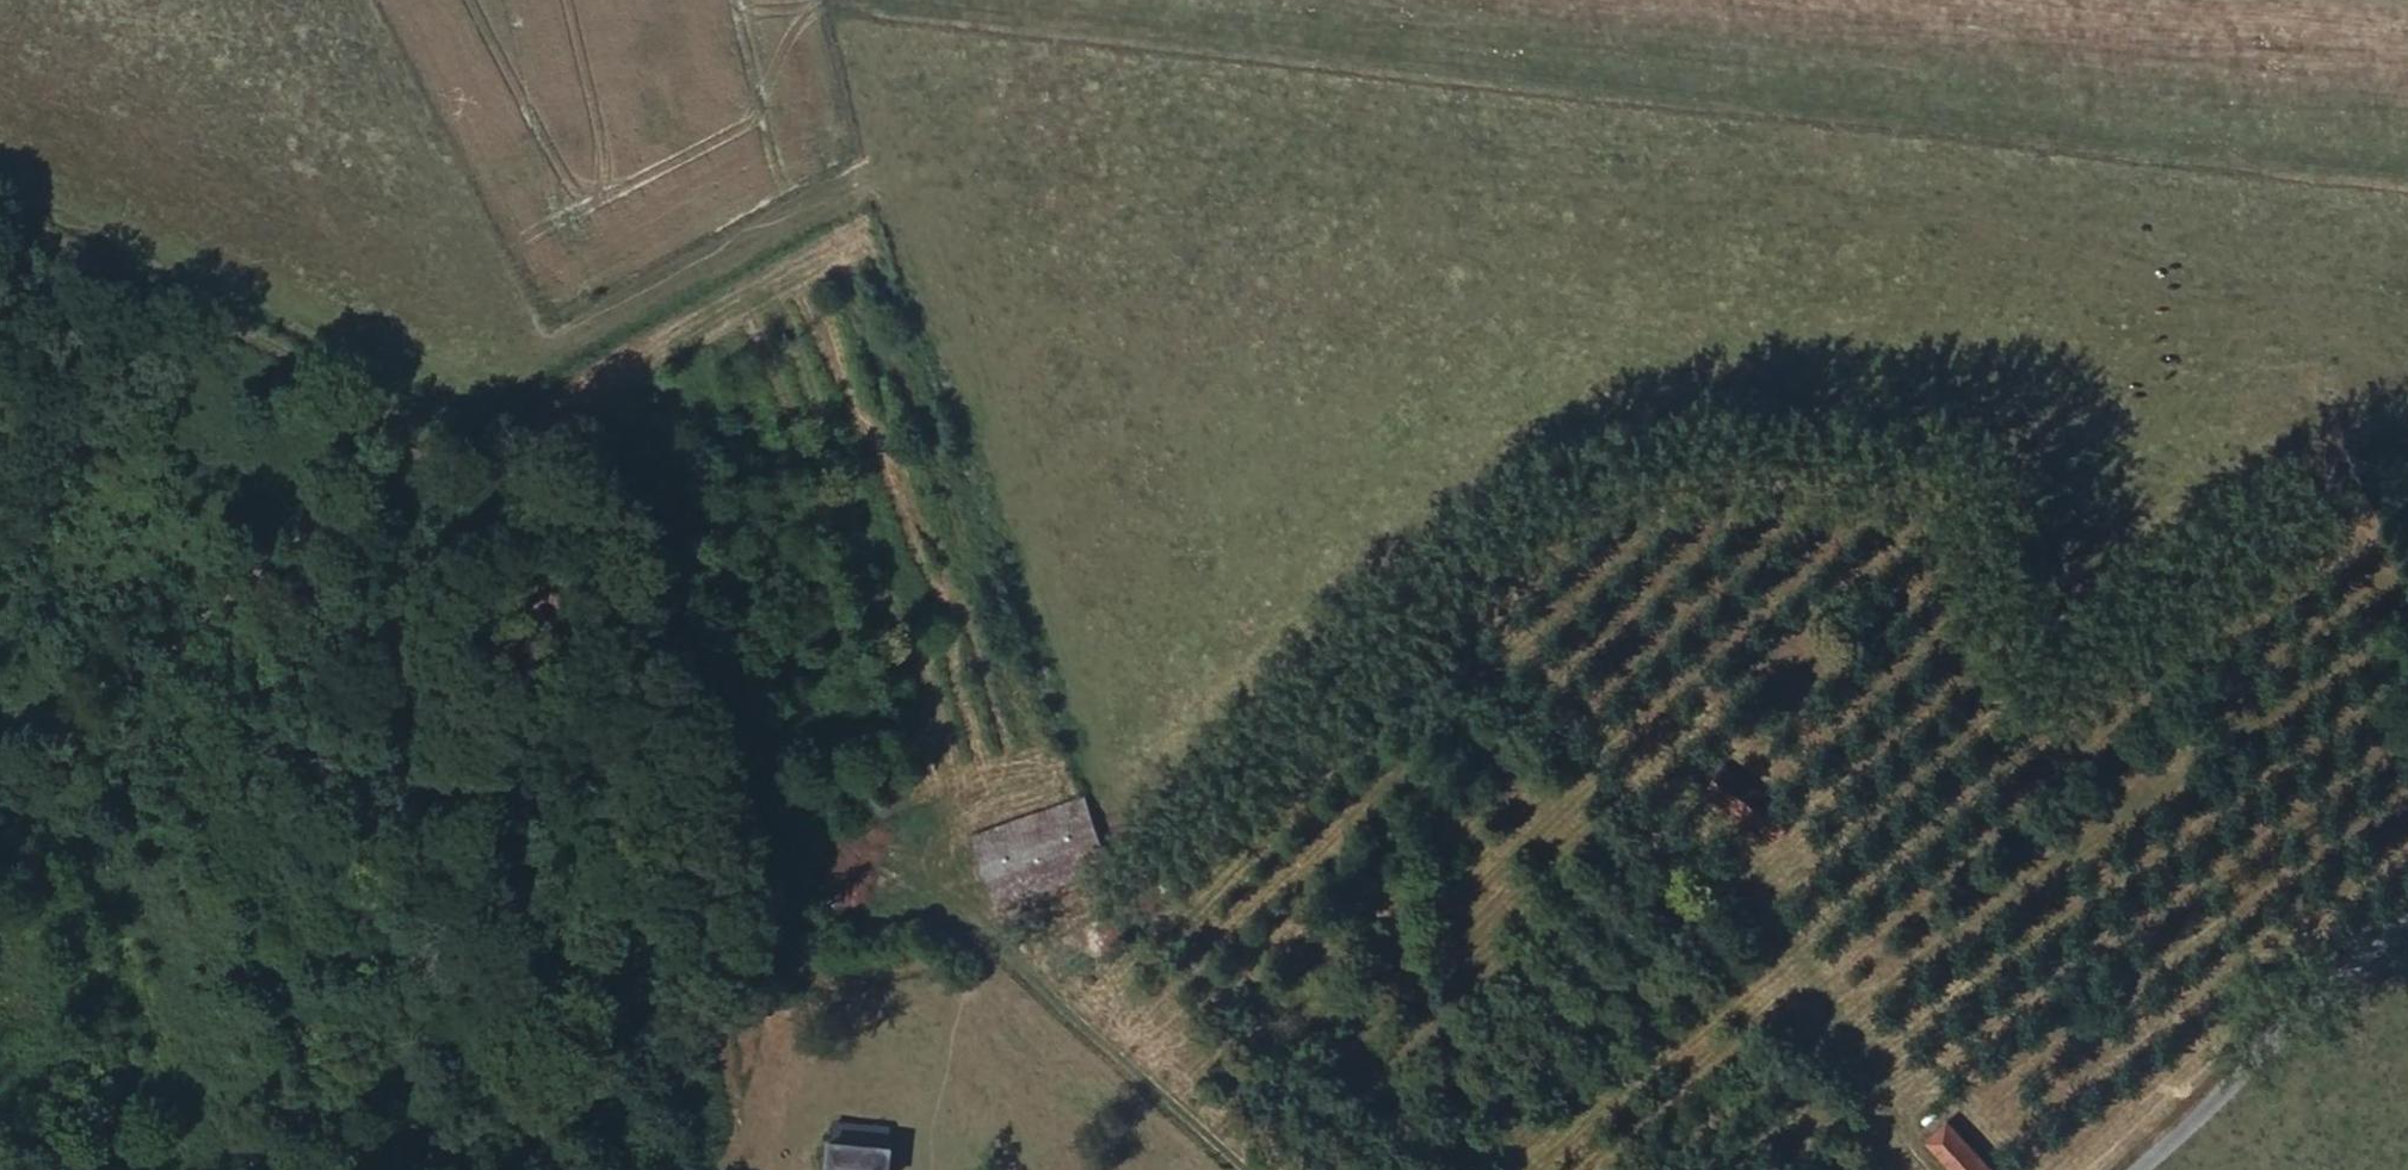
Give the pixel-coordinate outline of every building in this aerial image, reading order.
[(1015,895),(1127,851),(1105,788),(990,829),(1015,895)] [(1944,1126),(1985,1169),(2018,1169),(1963,1108),(1944,1126)] [(854,1129),(902,1134),(902,1116),(854,1113),(854,1129)] [(908,1135),(902,1134),(854,1129),(848,1129),(845,1165),(906,1169),(908,1135)]
